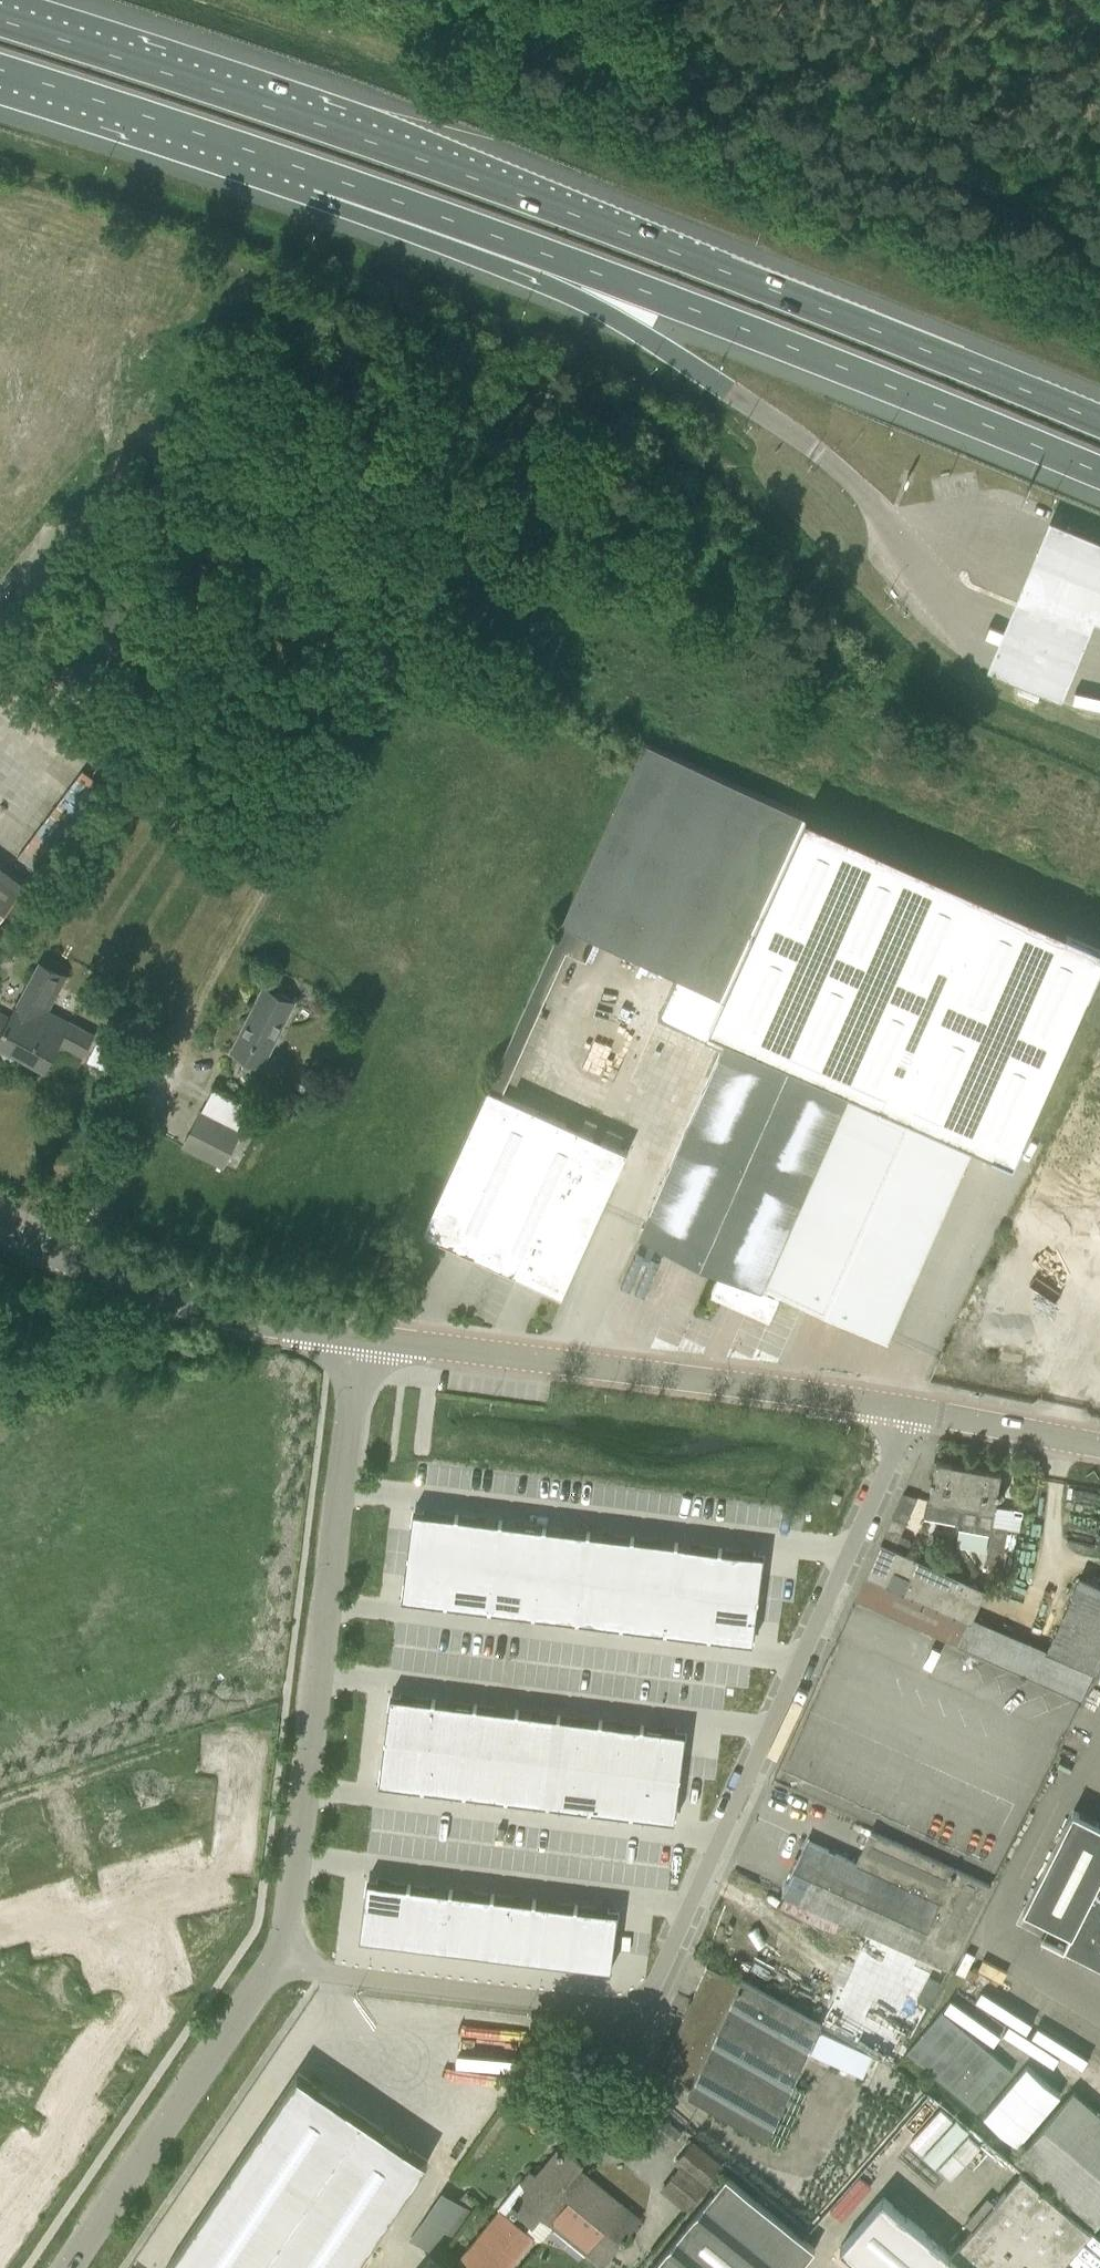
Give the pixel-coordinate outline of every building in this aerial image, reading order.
[(1049,518),(987,668),(1062,699),(1096,618),(1099,620),(1099,539),(1049,518)] [(424,1230),(562,1293),(635,1134),(507,1077),(568,950),(587,958),(596,935),(702,984),(704,1035),(708,1037),(744,956),(742,955),(805,815),(644,741),(489,1087),(424,1230)] [(743,1007),(864,1060),(852,1086),(975,1140),(1015,1158),(1099,965),(1099,941),(806,811),(805,815),(742,955),(744,956),(762,964),(743,1007)] [(0,866),(0,918),(25,885),(0,866)] [(10,945),(0,947),(0,962),(13,959),(10,945)] [(640,1234),(698,1260),(721,1270),(712,1291),(770,1317),(783,1288),(889,1334),(975,1140),(852,1086),(864,1060),(743,1007),(762,964),(744,956),(708,1037),(725,1044),(640,1234)] [(47,1009),(65,975),(42,963),(18,1008),(17,1007),(11,1019),(0,1013),(0,1038),(0,1041),(46,1065),(59,1042),(84,1055),(95,1034),(47,1009)] [(265,986),(232,1051),(262,1066),(295,1002),(265,986)] [(184,1146),(223,1166),(241,1131),(241,1130),(238,1129),(202,1110),(184,1146)] [(932,1484),(929,1499),(943,1502),(940,1519),(959,1522),(963,1500),(970,1466),(936,1460),(933,1478),(932,1478),(931,1484),(932,1484)] [(977,1530),(982,1509),(995,1511),(1002,1471),(970,1466),(963,1500),(959,1522),(958,1528),(977,1530)] [(992,1534),(988,1551),(1003,1554),(1008,1527),(1020,1529),(1023,1516),(1015,1515),(1016,1509),(997,1505),(996,1511),(995,1511),(992,1534)] [(415,1511),(405,1597),(752,1639),(763,1554),(415,1511)] [(893,1516),(882,1541),(896,1548),(901,1536),(907,1523),(893,1516)] [(912,1546),(909,1539),(901,1536),(896,1548),(909,1553),(912,1546)] [(856,1600),(1009,1670),(1022,1639),(973,1616),(986,1589),(909,1553),(896,1548),(882,1541),(856,1600)] [(382,1781),(674,1818),(685,1732),(393,1695),(382,1781)] [(1025,1908),(1074,1933),(1066,1949),(1099,1966),(1099,1823),(1087,1817),(1074,1811),(1025,1908)] [(808,1839),(783,1892),(801,1901),(848,1922),(948,1969),(992,1884),(950,1865),(949,1865),(878,1834),(871,1831),(857,1862),(808,1839)] [(612,1969),(620,1911),(367,1880),(360,1937),(612,1969)] [(820,2023),(816,2020),(794,2007),(794,2006),(771,1993),(708,1964),(661,2069),(695,2084),(690,2095),(768,2140),(820,2023)] [(907,2052),(977,2112),(1012,2071),(942,2011),(907,2052)] [(821,2031),(812,2050),(864,2074),(873,2053),(821,2031)] [(1027,2066),(984,2116),(1017,2145),(1060,2094),(1027,2066)] [(167,2267),(356,2267),(429,2160),(299,2073),(167,2267)] [(1075,2091),(1017,2159),(1096,2226),(1099,2221),(1099,2112),(1075,2091)] [(667,2117),(660,2126),(677,2140),(684,2132),(667,2117)] [(677,2162),(682,2166),(663,2189),(687,2208),(723,2164),(694,2141),(677,2162)] [(578,2168),(582,2163),(566,2150),(565,2145),(559,2145),(559,2150),(538,2176),(532,2174),(532,2173),(525,2182),(521,2181),(508,2197),(500,2207),(535,2235),(539,2239),(544,2239),(552,2228),(585,2254),(588,2251),(603,2263),(640,2218),(578,2168)] [(1092,2231),(1023,2171),(952,2255),(884,2197),(841,2248),(864,2267),(1060,2267),(1092,2231)] [(824,2238),(816,2248),(727,2176),(652,2267),(862,2267),(824,2238)] [(470,2209),(444,2192),(411,2240),(436,2257),(470,2209)] [(459,2202),(470,2209),(475,2201),(466,2194),(459,2202)] [(460,2260),(471,2267),(506,2267),(533,2236),(533,2235),(502,2208),(501,2209),(460,2260)] [(431,2259),(424,2267),(441,2267),(431,2259)]
